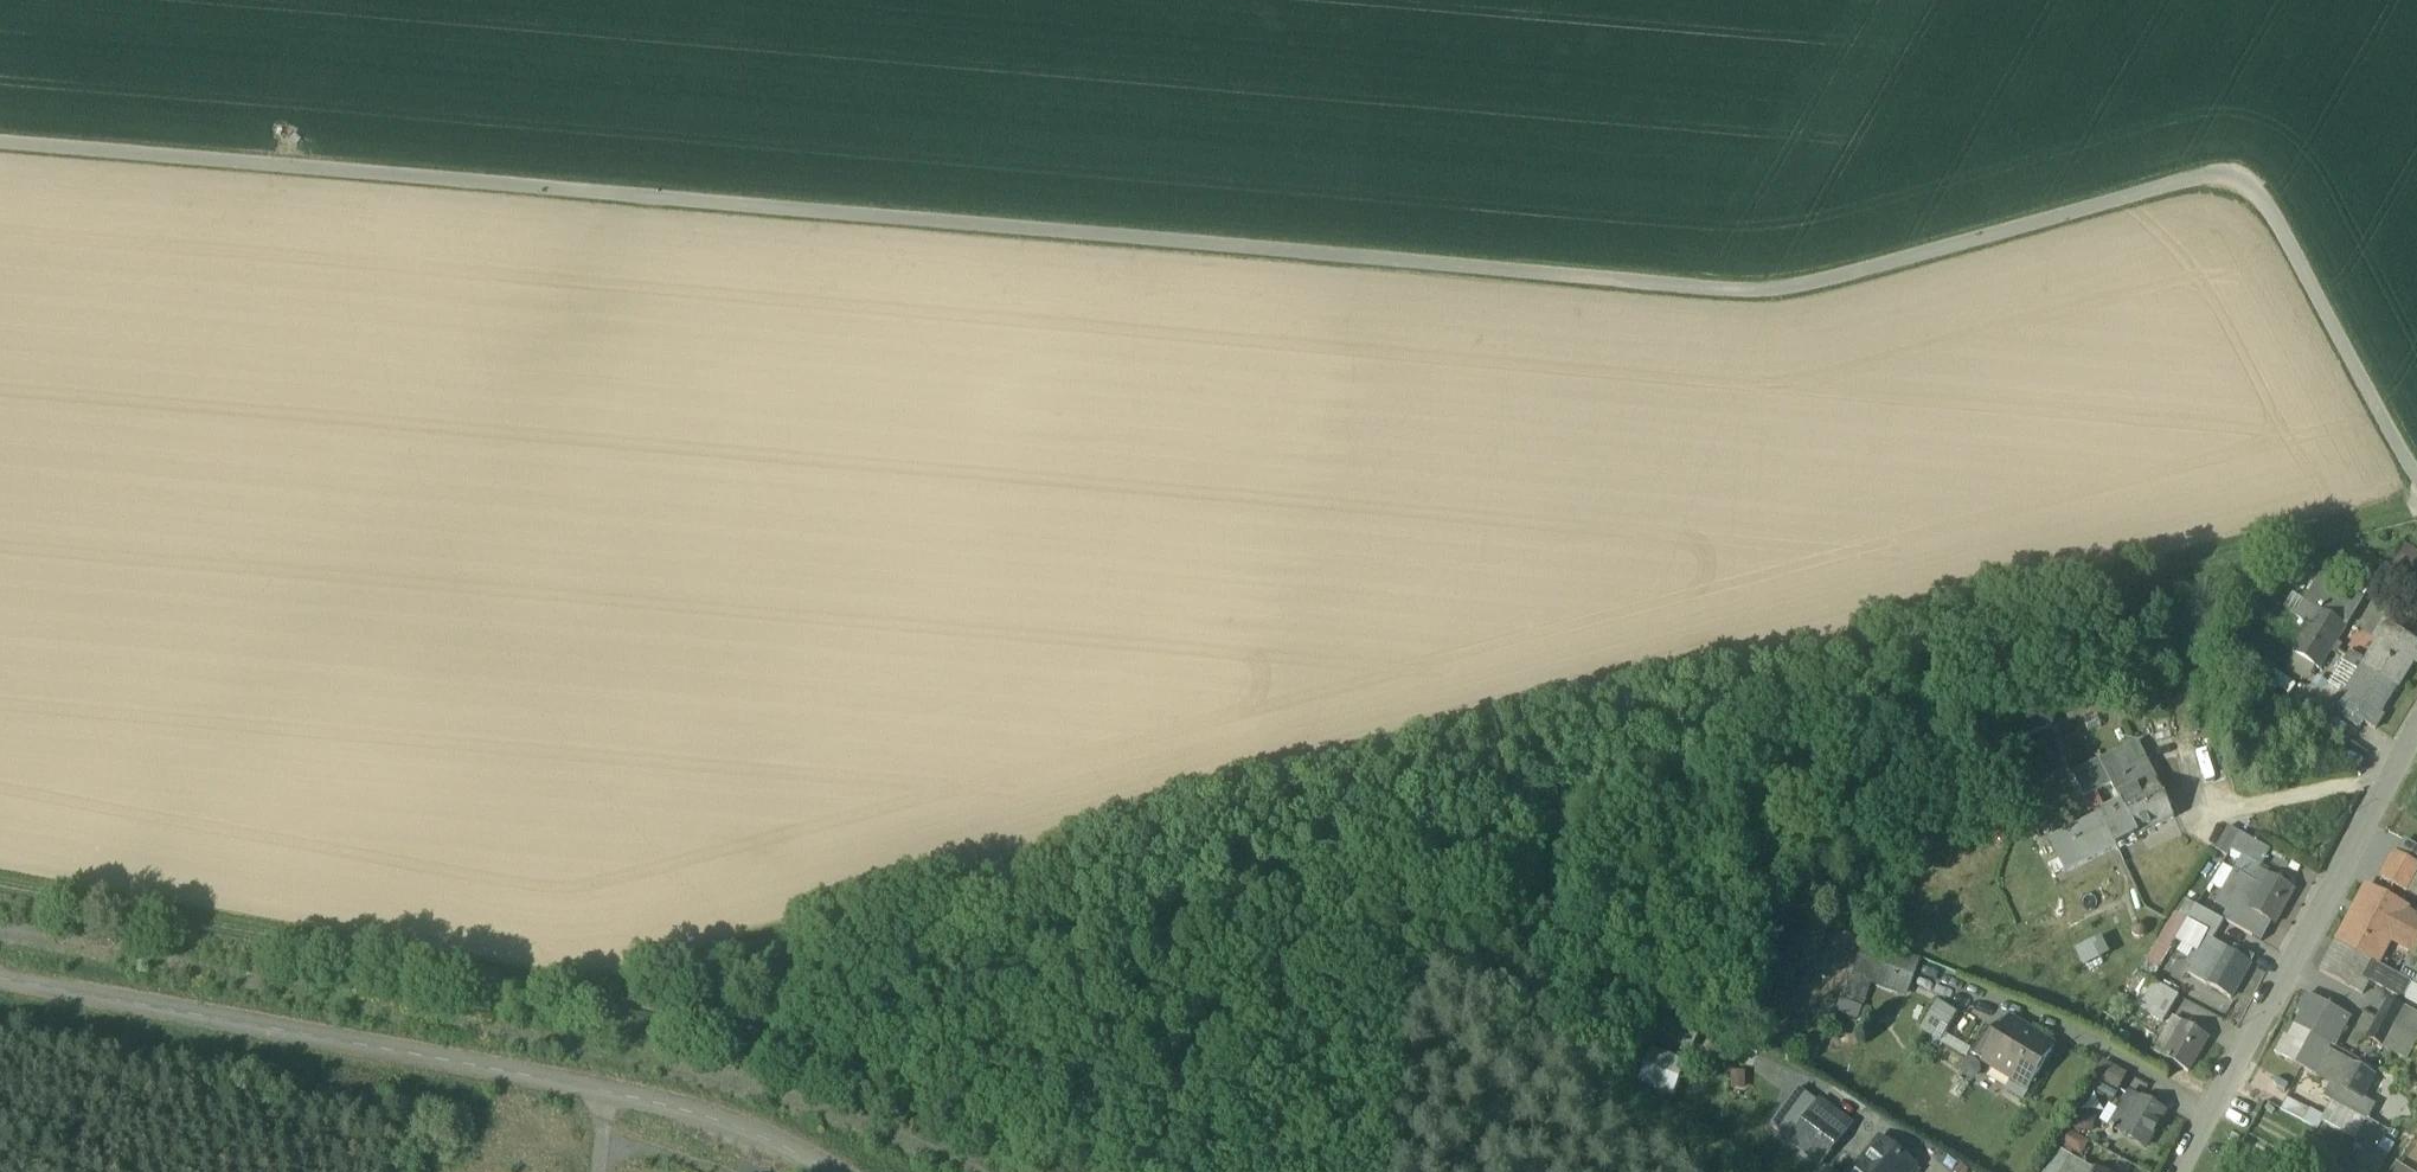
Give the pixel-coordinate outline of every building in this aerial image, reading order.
[(2336,641),(2337,641),(2363,600),(2320,574),(2304,601),(2295,615),(2310,625),(2333,639),(2336,641)] [(2285,608),(2295,615),(2304,601),(2294,594),(2285,608)] [(2363,666),(2397,687),(2413,661),(2416,663),(2416,662),(2416,644),(2383,623),(2374,637),(2378,639),(2362,665),(2363,666)] [(2292,653),(2319,669),(2329,654),(2326,652),(2333,639),(2310,625),(2292,653)] [(2347,655),(2360,663),(2363,658),(2350,651),(2347,655)] [(2381,713),(2397,687),(2363,666),(2346,692),(2343,690),(2335,703),(2346,711),(2343,716),(2360,726),(2363,721),(2376,728),(2384,715),(2381,713)] [(2021,715),(2028,734),(2051,726),(2047,713),(2045,707),(2021,715)] [(2100,761),(2111,783),(2149,765),(2138,743),(2100,761)] [(2084,798),(2111,784),(2111,783),(2100,761),(2073,774),(2084,798)] [(2149,765),(2111,783),(2111,784),(2118,798),(2117,799),(2119,804),(2050,837),(2066,871),(2138,836),(2137,835),(2174,817),(2156,781),(2149,765)] [(2215,848),(2227,855),(2240,833),(2229,826),(2215,848)] [(2248,860),(2260,866),(2270,849),(2240,833),(2230,850),(2248,860)] [(2399,849),(2416,854),(2416,843),(2403,838),(2399,849)] [(2407,890),(2416,871),(2416,862),(2395,850),(2381,876),(2407,890)] [(2259,885),(2266,873),(2259,869),(2260,866),(2248,860),(2240,874),(2259,885)] [(2228,922),(2261,941),(2271,922),(2274,923),(2294,888),(2266,873),(2259,885),(2240,874),(2238,873),(2221,903),(2235,911),(2228,922)] [(2335,939),(2336,940),(2378,963),(2391,938),(2407,909),(2408,907),(2365,884),(2335,939)] [(2208,932),(2214,935),(2223,921),(2185,900),(2176,914),(2187,921),(2208,932)] [(2407,909),(2391,938),(2414,950),(2416,943),(2416,914),(2407,909)] [(2185,971),(2188,972),(2201,950),(2202,951),(2210,939),(2212,940),(2214,935),(2208,932),(2187,921),(2176,914),(2159,943),(2170,950),(2180,932),(2201,943),(2185,971)] [(2087,964),(2112,951),(2104,934),(2078,946),(2087,964)] [(2206,983),(2231,997),(2253,956),(2235,946),(2232,952),(2212,940),(2210,939),(2202,951),(2201,950),(2188,972),(2206,983)] [(2363,991),(2370,977),(2378,963),(2336,940),(2329,953),(2328,952),(2320,969),(2363,991)] [(2416,982),(2416,980),(2416,943),(2414,950),(2401,974),(2412,980),(2416,982)] [(1896,964),(1914,970),(1918,959),(1900,953),(1896,964)] [(1872,977),(1907,989),(1914,970),(1896,964),(1879,958),(1872,977)] [(2401,974),(2378,963),(2370,977),(2403,996),(2412,980),(2401,974)] [(2136,1004),(2163,1021),(2179,996),(2150,980),(2136,1004)] [(2303,1011),(2296,1024),(2330,1042),(2337,1029),(2341,1031),(2349,1015),(2311,995),(2307,993),(2299,1009),(2303,1011)] [(2387,996),(2377,1016),(2394,1024),(2404,1005),(2387,996)] [(1929,1013),(1941,1020),(1948,1007),(1937,1000),(1929,1013)] [(2394,1024),(2416,1036),(2416,1012),(2404,1005),(2394,1024)] [(1958,1013),(1948,1007),(1941,1020),(1950,1026),(1958,1013)] [(1933,1034),(1941,1020),(1929,1013),(1921,1027),(1933,1034)] [(2154,1051),(2188,1071),(2208,1037),(2173,1016),(2154,1051)] [(2384,1044),(2394,1024),(2377,1016),(2376,1016),(2367,1035),(2384,1044)] [(2009,1019),(2006,1024),(2018,1032),(2021,1027),(2009,1019)] [(2013,1079),(2029,1088),(2054,1047),(2021,1027),(2018,1032),(2006,1024),(2000,1033),(1983,1061),(2013,1079)] [(2324,1095),(2332,1099),(2366,1117),(2367,1118),(2376,1102),(2359,1093),(2370,1071),(2369,1070),(2353,1061),(2352,1063),(2329,1050),(2328,1051),(2326,1050),(2330,1042),(2296,1024),(2295,1024),(2288,1036),(2284,1035),(2275,1051),(2331,1082),(2324,1095)] [(2416,1038),(2416,1036),(2394,1024),(2384,1044),(2407,1057),(2416,1038)] [(1970,1052),(1983,1061),(2000,1033),(1987,1025),(1970,1052)] [(2094,1083),(2116,1095),(2126,1076),(2104,1064),(2094,1083)] [(2023,1098),(2029,1088),(2013,1079),(2007,1088),(2023,1098)] [(2106,1125),(2119,1132),(2130,1113),(2139,1118),(2147,1104),(2126,1092),(2106,1125)] [(2281,1107),(2304,1119),(2310,1107),(2287,1095),(2281,1107)] [(1789,1138),(1821,1162),(1851,1123),(1819,1099),(1789,1138)] [(2355,1137),(2366,1117),(2332,1099),(2322,1118),(2355,1137)] [(2163,1113),(2147,1104),(2139,1118),(2130,1113),(2119,1132),(2144,1146),(2163,1113)] [(2086,1140),(2065,1129),(2059,1140),(2080,1151),(2086,1140)] [(1914,1165),(1879,1137),(1863,1156),(1863,1157),(1851,1171),(1908,1171),(1914,1165)] [(2361,1156),(2374,1163),(2382,1151),(2368,1143),(2361,1156)] [(2096,1169),(2061,1148),(2047,1171),(2095,1171),(2096,1169)] [(2390,1171),(2416,1171),(2397,1160),(2390,1171)]
